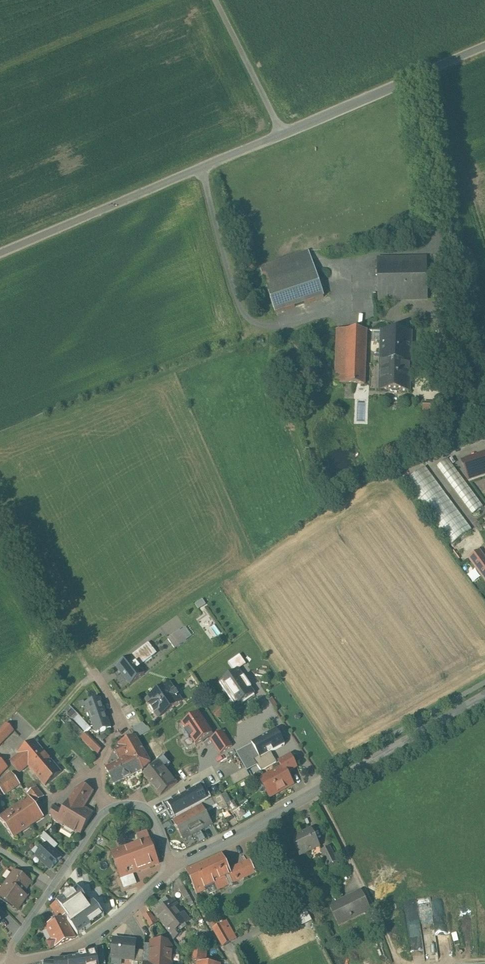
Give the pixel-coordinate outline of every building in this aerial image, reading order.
[(306,251),(259,268),(274,312),(321,296),(316,280),(313,271),(306,251)] [(424,257),(375,258),(376,302),(425,300),(424,257)] [(378,330),(333,329),(331,390),(362,391),(363,364),(378,364),(378,330)] [(410,331),(378,330),(378,364),(378,368),(367,368),(367,388),(408,389),(410,331)] [(427,410),(435,412),(436,405),(429,403),(427,410)] [(484,476),(484,453),(462,458),(467,480),(484,476)] [(483,506),(447,458),(436,466),(472,515),(483,506)] [(471,529),(425,466),(404,482),(451,545),(471,529)] [(479,551),(469,559),(484,580),(484,559),(479,551)] [(179,630),(168,638),(174,648),(186,640),(179,630)] [(131,656),(116,667),(130,685),(144,674),(139,667),(155,655),(147,644),(131,656)] [(238,669),(219,683),(236,706),(255,693),(238,669)] [(88,700),(72,706),(79,716),(88,712),(95,733),(110,728),(99,696),(92,682),(83,689),(88,700)] [(170,684),(146,700),(149,705),(148,706),(148,708),(151,713),(154,713),(158,717),(181,701),(170,684)] [(200,698),(193,704),(200,712),(207,707),(200,698)] [(220,706),(213,712),(217,718),(225,711),(220,706)] [(76,713),(72,708),(66,714),(70,718),(76,713)] [(212,733),(198,712),(181,724),(186,731),(185,732),(189,738),(191,737),(195,744),(212,733)] [(147,720),(136,726),(140,735),(152,730),(147,720)] [(0,730),(0,744),(13,730),(7,724),(0,730)] [(276,729),(252,743),(251,742),(259,757),(260,758),(270,752),(284,744),(285,745),(285,744),(276,728),(276,729)] [(232,746),(222,731),(210,739),(220,754),(232,746)] [(101,751),(85,734),(81,738),(97,755),(101,751)] [(135,736),(116,745),(114,750),(120,761),(105,768),(114,784),(142,770),(150,763),(150,761),(135,736)] [(61,772),(34,741),(18,754),(19,754),(10,762),(19,773),(28,766),(45,786),(61,772)] [(270,752),(260,758),(259,757),(254,760),(258,766),(261,771),(276,762),(270,752)] [(291,754),(278,761),(282,767),(286,773),(297,767),(291,754)] [(169,764),(163,756),(158,759),(165,768),(169,764)] [(165,768),(158,759),(152,764),(154,766),(144,774),(160,795),(177,783),(165,768)] [(282,767),(262,778),(267,787),(266,789),(270,796),(292,784),(286,773),(282,767)] [(233,774),(237,783),(253,776),(250,768),(233,774)] [(0,781),(0,789),(4,795),(19,784),(12,773),(0,781)] [(204,783),(163,805),(171,819),(211,797),(204,783)] [(82,785),(76,788),(70,798),(84,807),(93,792),(82,785)] [(43,796),(36,787),(26,794),(29,797),(33,803),(43,796)] [(227,806),(221,794),(213,798),(217,806),(220,810),(227,806)] [(0,817),(0,819),(13,838),(43,817),(33,803),(29,797),(0,817)] [(84,807),(70,798),(56,821),(56,822),(79,836),(93,812),(84,807)] [(213,798),(201,805),(205,812),(217,806),(213,798)] [(201,805),(173,820),(183,839),(211,823),(205,812),(201,805)] [(62,811),(54,807),(50,814),(53,819),(56,821),(62,811)] [(311,829),(291,839),(299,856),(319,846),(311,829)] [(41,838),(45,842),(49,837),(45,833),(41,838)] [(49,837),(45,842),(47,843),(54,850),(58,845),(49,837)] [(149,838),(111,852),(124,888),(136,884),(132,873),(158,863),(149,838)] [(47,843),(36,856),(50,869),(62,857),(54,850),(47,843)] [(336,861),(329,847),(321,851),(328,865),(336,861)] [(222,854),(186,870),(195,892),(198,890),(199,892),(214,885),(215,889),(216,888),(217,890),(230,884),(230,883),(239,879),(255,871),(250,860),(233,867),(230,869),(226,861),(225,861),(222,854)] [(36,877),(26,871),(22,877),(29,882),(31,884),(36,877)] [(0,892),(0,896),(17,908),(24,896),(20,894),(29,882),(22,877),(14,872),(0,892)] [(78,884),(58,899),(56,902),(66,916),(66,917),(95,896),(94,894),(87,888),(83,891),(80,887),(78,884)] [(192,901),(184,886),(178,888),(187,904),(192,901)] [(360,891),(331,905),(340,924),(369,909),(360,891)] [(96,898),(82,908),(67,919),(79,935),(93,924),(107,913),(96,898)] [(154,899),(147,904),(150,909),(158,903),(154,899)] [(173,899),(169,902),(167,900),(163,903),(165,905),(162,908),(158,903),(150,909),(154,914),(170,934),(169,935),(173,939),(182,932),(178,928),(189,920),(173,899)] [(56,902),(50,906),(59,919),(64,916),(64,917),(66,916),(56,902)] [(157,921),(150,912),(144,916),(150,926),(157,921)] [(59,919),(45,925),(52,939),(47,941),(50,948),(55,946),(75,938),(64,917),(64,916),(59,919)] [(226,920),(213,928),(222,945),(236,937),(226,920)] [(135,941),(114,938),(112,957),(133,960),(133,959),(134,949),(135,941)] [(151,944),(150,962),(170,963),(171,948),(166,942),(151,941),(151,944)] [(151,944),(144,944),(144,950),(143,962),(144,962),(150,962),(151,944)] [(144,950),(134,949),(133,959),(133,960),(132,961),(143,963),(143,962),(144,950)] [(220,963),(205,962),(206,952),(190,950),(189,961),(197,961),(196,963),(220,963)] [(69,959),(69,963),(99,963),(99,958),(102,957),(102,956),(88,961),(86,952),(79,954),(79,955),(69,959)]
